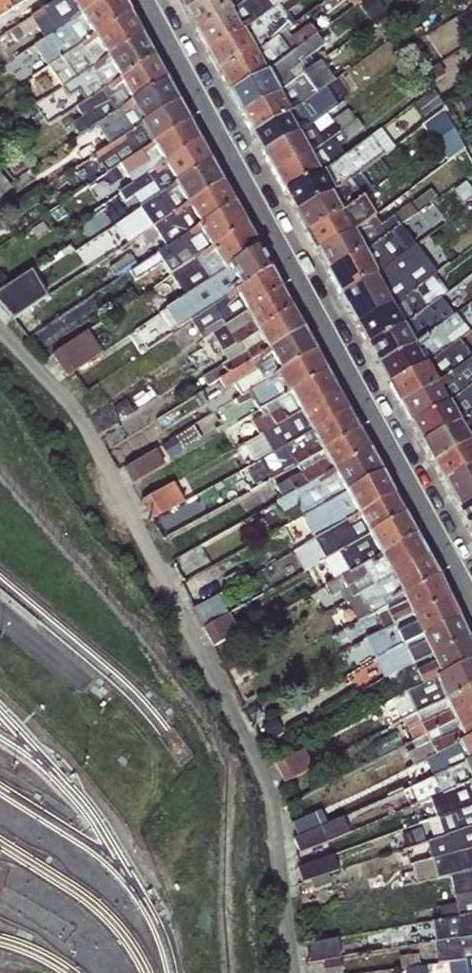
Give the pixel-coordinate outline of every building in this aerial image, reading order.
[(27,0),(0,0),(0,17),(27,0)] [(45,37),(106,0),(57,0),(28,18),(42,39),(45,37)] [(58,58),(128,14),(121,0),(106,0),(45,37),(58,58)] [(183,11),(202,0),(177,0),(183,11)] [(183,11),(194,31),(230,13),(246,0),(202,0),(183,11)] [(230,13),(194,31),(205,51),(240,33),(280,0),(246,0),(230,13)] [(240,33),(205,51),(218,73),(255,55),(287,27),(290,25),(279,10),(294,0),(280,0),(240,33)] [(46,67),(60,89),(140,35),(128,14),(58,58),(46,67)] [(291,35),(287,27),(255,55),(218,73),(228,93),(266,71),(315,35),(308,24),(291,35)] [(77,91),(83,102),(152,57),(140,35),(60,89),(67,99),(77,91)] [(322,47),(315,35),(266,71),(228,93),(240,114),(278,98),(313,67),(307,59),(322,47)] [(88,129),(94,126),(164,80),(152,57),(83,102),(74,109),(88,129)] [(318,62),(313,67),(278,98),(240,114),(250,134),(325,88),(335,82),(318,62)] [(94,126),(107,146),(177,104),(164,80),(94,126)] [(336,106),(325,88),(250,134),(261,153),(324,116),(336,106)] [(93,156),(105,174),(187,122),(177,104),(107,146),(93,156)] [(329,124),(324,116),(261,153),(273,174),(356,120),(349,112),(329,124)] [(444,112),(426,124),(449,158),(467,146),(444,112)] [(363,129),(356,120),(273,174),(282,192),(318,174),(342,156),(336,147),(363,129)] [(198,142),(187,122),(105,174),(113,183),(124,175),(130,185),(198,142)] [(367,139),(342,156),(318,174),(282,192),(294,214),(332,195),(359,173),(366,169),(363,165),(378,153),(367,139)] [(131,198),(137,210),(209,163),(198,142),(130,185),(116,193),(122,203),(131,198)] [(137,210),(151,228),(221,184),(209,163),(137,210)] [(373,192),(359,173),(332,195),(294,214),(305,233),(363,199),(373,192)] [(151,228),(164,248),(232,205),(221,184),(151,228)] [(373,217),(363,199),(305,233),(315,252),(351,232),(373,217)] [(158,264),(167,277),(243,226),(232,205),(164,248),(128,272),(134,281),(158,264)] [(380,226),(373,217),(351,232),(315,252),(326,273),(363,253),(399,226),(416,214),(409,205),(380,226)] [(172,290),(180,298),(256,249),(243,226),(167,277),(150,289),(157,301),(172,290)] [(408,237),(399,226),(363,253),(326,273),(339,295),(372,279),(407,250),(402,243),(408,237)] [(423,239),(407,250),(372,279),(339,295),(354,324),(430,278),(442,268),(435,255),(423,239)] [(178,331),(190,323),(268,271),(256,249),(180,298),(156,315),(166,329),(174,325),(178,331)] [(48,298),(35,270),(0,287),(0,300),(8,317),(48,298)] [(201,341),(216,331),(279,291),(268,271),(190,323),(201,341)] [(436,289),(430,278),(354,324),(366,345),(426,309),(420,299),(436,289)] [(212,361),(221,355),(289,310),(279,291),(216,331),(221,339),(203,350),(212,361)] [(438,298),(426,309),(366,345),(377,365),(452,317),(438,298)] [(207,387),(216,381),(301,331),(289,310),(221,355),(225,363),(200,376),(207,387)] [(456,313),(452,317),(377,365),(387,385),(450,346),(445,339),(462,324),(456,313)] [(55,349),(69,372),(106,350),(92,327),(55,349)] [(233,386),(239,396),(313,354),(301,331),(216,381),(223,392),(233,386)] [(450,346),(387,385),(399,405),(471,357),(471,340),(458,349),(451,344),(450,346)] [(250,399),(258,411),(324,373),(313,354),(239,396),(233,401),(238,406),(250,399)] [(399,405),(409,424),(471,382),(471,357),(399,405)] [(240,428),(247,442),(335,393),(324,373),(258,411),(261,416),(248,422),(249,424),(240,428)] [(409,424),(419,442),(471,410),(471,382),(409,424)] [(270,455),(285,447),(346,413),(335,393),(247,442),(244,444),(253,461),(270,455)] [(419,442),(431,464),(471,437),(471,410),(419,442)] [(276,477),(294,467),(356,432),(346,413),(285,447),(287,453),(269,464),(276,477)] [(273,488),(280,499),(367,451),(356,432),(294,467),(299,473),(273,488)] [(431,464),(442,484),(471,464),(471,437),(431,464)] [(140,478),(168,463),(159,447),(132,461),(140,478)] [(295,506),(300,518),(379,473),(367,451),(280,499),(274,503),(281,515),(295,506)] [(442,484),(454,507),(471,496),(471,464),(442,484)] [(300,518),(312,539),(392,497),(379,473),(300,518)] [(156,517),(188,500),(177,480),(145,497),(156,517)] [(454,507),(467,530),(471,527),(471,496),(454,507)] [(303,572),(323,561),(401,513),(392,497),(312,539),(292,552),(303,572)] [(323,561),(334,581),(414,537),(401,513),(323,561)] [(344,602),(346,601),(425,557),(414,537),(334,581),(323,588),(329,598),(339,593),(344,602)] [(356,622),(375,612),(437,578),(425,557),(346,601),(356,622)] [(375,612),(383,630),(448,600),(437,578),(375,612)] [(364,639),(373,661),(458,619),(448,600),(383,630),(364,639)] [(382,680),(387,678),(468,640),(458,619),(373,661),(382,680)] [(405,693),(471,662),(471,648),(468,640),(387,678),(395,697),(405,693)] [(401,719),(471,686),(471,662),(405,693),(407,700),(395,706),(401,719)] [(412,740),(471,711),(471,686),(401,719),(412,740)] [(424,760),(471,737),(471,711),(412,740),(409,742),(413,750),(405,754),(410,766),(424,760)] [(417,785),(471,762),(471,737),(424,760),(429,770),(414,776),(417,785)] [(421,803),(471,783),(471,762),(417,785),(409,788),(415,802),(421,801),(421,803)] [(427,821),(471,805),(471,783),(421,803),(427,821)] [(432,839),(471,827),(471,805),(427,821),(432,839)] [(346,814),(329,819),(326,809),(292,819),(301,849),(352,834),(346,814)] [(432,860),(471,849),(471,827),(432,839),(424,843),(428,849),(432,860)] [(451,877),(471,872),(471,849),(432,860),(436,881),(451,877)] [(322,853),(303,865),(317,887),(336,875),(322,853)] [(453,896),(471,892),(471,872),(451,877),(453,896)] [(440,921),(471,915),(471,892),(453,896),(445,898),(445,905),(437,907),(440,921)] [(461,939),(471,937),(471,915),(440,921),(430,922),(432,932),(459,928),(461,939)] [(447,964),(471,960),(471,937),(461,939),(434,943),(436,965),(447,964)] [(448,972),(471,972),(471,960),(447,964),(448,972)]
